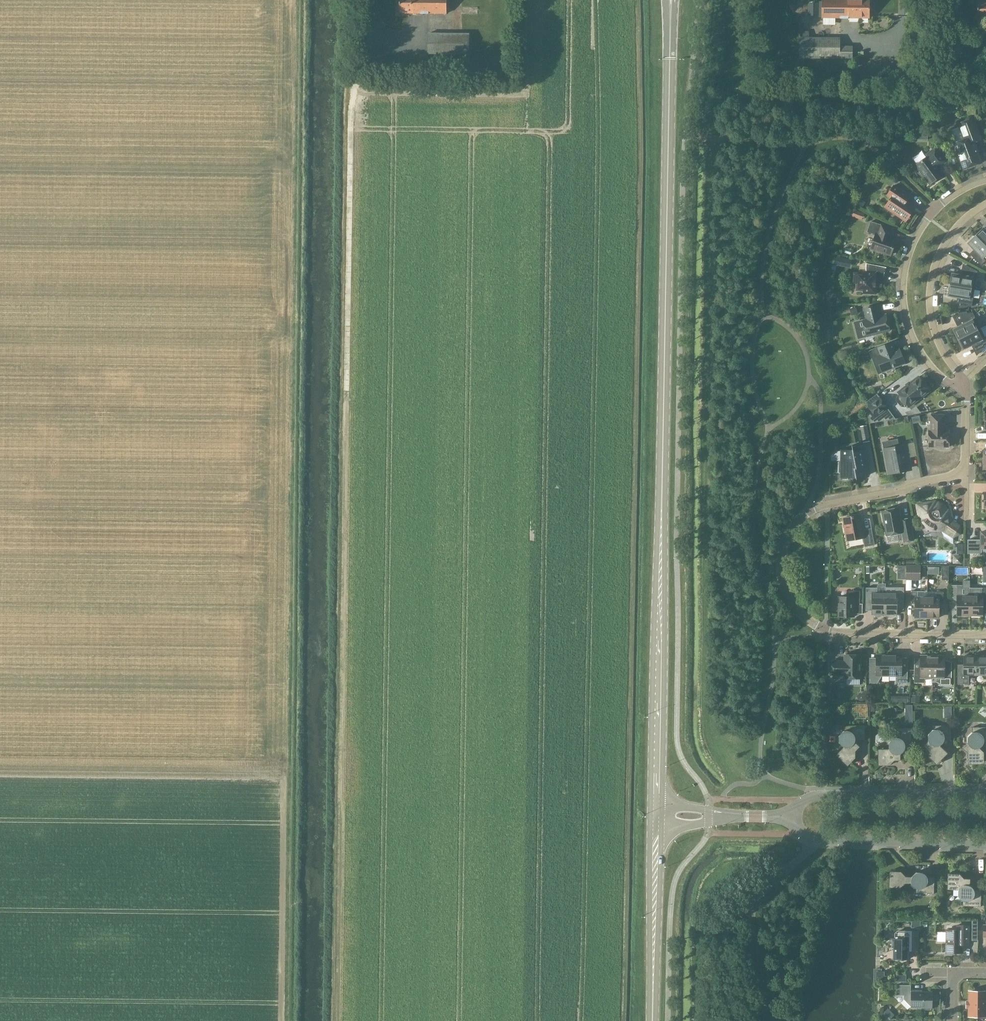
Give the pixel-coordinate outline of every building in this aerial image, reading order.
[(447,0),(399,0),(399,13),(446,13),(447,0)] [(869,0),(822,0),(822,18),(869,19),(869,0)] [(977,19),(985,19),(985,0),(977,0),(977,19)] [(469,54),(469,33),(428,32),(427,54),(469,54)] [(839,58),(852,58),(852,46),(840,46),(840,37),(799,37),(799,58),(839,58)] [(963,139),(954,143),(964,169),(981,162),(976,148),(977,148),(975,142),(981,139),(973,118),(957,124),(963,139)] [(928,156),(915,165),(929,184),(943,174),(938,168),(945,162),(935,148),(927,154),(928,156)] [(891,198),(885,207),(904,219),(913,206),(906,201),(910,195),(894,185),(887,196),(891,198)] [(847,219),(861,224),(863,218),(849,213),(847,219)] [(890,239),(893,229),(870,221),(867,231),(875,234),(871,248),(890,255),(895,240),(890,239)] [(985,246),(985,230),(984,228),(976,235),(985,246)] [(985,255),(985,246),(976,235),(968,243),(976,252),(972,256),(981,265),(985,260),(983,258),(985,255)] [(837,264),(849,266),(850,260),(838,258),(837,264)] [(854,274),(854,283),(856,283),(856,290),(863,291),(863,293),(875,294),(876,286),(880,286),(881,275),(884,275),(885,267),(866,263),(866,271),(863,271),(863,274),(854,274)] [(950,284),(974,289),(977,271),(966,265),(964,276),(952,274),(950,284)] [(971,306),(974,289),(950,284),(948,295),(960,297),(958,308),(971,306)] [(866,319),(862,320),(866,336),(889,330),(885,314),(879,316),(877,305),(864,309),(866,319)] [(959,314),(953,315),(959,326),(953,329),(958,339),(980,328),(972,312),(959,314)] [(958,339),(963,349),(974,344),(979,353),(985,346),(985,340),(980,328),(958,339)] [(878,375),(887,371),(888,373),(895,370),(894,367),(904,363),(899,348),(896,349),(893,348),(891,342),(878,347),(868,350),(878,375)] [(896,396),(896,400),(901,406),(904,407),(907,404),(909,407),(929,391),(918,376),(898,392),(899,394),(896,396)] [(879,396),(867,405),(869,409),(867,411),(871,416),(874,415),(876,418),(888,408),(879,396)] [(928,431),(928,447),(948,447),(949,431),(944,431),(944,415),(931,415),(931,431),(928,431)] [(860,426),(863,442),(870,441),(867,425),(860,426)] [(840,480),(841,480),(841,479),(848,479),(848,478),(856,477),(856,479),(857,479),(856,477),(868,475),(865,459),(866,459),(865,450),(864,450),(863,445),(852,447),(852,445),(851,445),(852,447),(844,449),(840,449),(840,461),(838,461),(838,472),(840,472),(840,480)] [(906,445),(884,449),(888,471),(910,467),(906,445)] [(936,502),(935,502),(935,501),(916,504),(919,516),(919,518),(920,519),(920,521),(921,522),(922,523),(923,524),(926,524),(930,526),(930,530),(932,530),(933,530),(935,531),(937,531),(938,531),(939,531),(940,530),(942,530),(952,537),(959,534),(959,526),(950,519),(948,509),(946,510),(946,509),(946,508),(945,507),(945,506),(944,505),(943,505),(942,504),(941,503),(940,503),(939,502),(937,502),(936,502)] [(898,508),(881,511),(886,535),(902,532),(904,542),(913,540),(909,518),(900,520),(898,508)] [(862,530),(859,515),(843,518),(847,541),(863,538),(864,545),(874,543),(871,528),(862,530)] [(967,553),(981,553),(981,547),(985,548),(985,532),(981,531),(981,539),(967,539),(967,553)] [(921,565),(913,565),(906,565),(906,579),(920,579),(921,565)] [(969,615),(970,596),(962,596),(962,585),(951,585),(951,600),(957,600),(957,615),(969,615)] [(877,587),(866,587),(866,601),(872,601),(872,614),(874,614),(874,615),(877,617),(879,617),(882,616),(882,614),(884,614),(884,593),(877,593),(877,587)] [(969,615),(982,615),(982,602),(985,602),(985,588),(977,587),(977,596),(970,596),(969,615)] [(884,593),(884,614),(886,614),(886,616),(889,617),(891,617),(894,616),(894,614),(896,614),(897,601),(903,601),(903,588),(891,588),(891,593),(884,593)] [(838,596),(838,616),(854,617),(854,604),(860,604),(860,591),(849,590),(849,596),(838,596)] [(927,617),(927,597),(917,597),(917,591),(911,591),(911,603),(915,603),(915,617),(927,617)] [(927,597),(927,617),(939,617),(939,604),(941,604),(943,602),(943,591),(937,591),(937,597),(927,597)] [(860,678),(860,655),(844,654),(844,661),(832,661),(832,674),(844,674),(844,678),(860,678)] [(889,675),(889,655),(876,655),(876,661),(874,662),(869,662),(869,682),(877,682),(882,675),(889,675)] [(889,655),(889,675),(896,675),(895,683),(907,683),(907,668),(901,668),(901,655),(889,655)] [(932,677),(932,657),(927,657),(927,655),(920,655),(920,667),(914,667),(914,682),(925,682),(925,677),(932,677)] [(932,657),(932,677),(939,677),(939,685),(951,685),(951,668),(944,667),(944,655),(938,655),(938,657),(932,657)] [(976,675),(976,656),(963,656),(963,670),(957,670),(957,684),(969,684),(969,675),(976,675)] [(976,675),(985,675),(985,656),(976,656),(976,675)] [(834,693),(834,686),(828,686),(828,699),(837,699),(837,693),(834,693)] [(843,747),(836,754),(847,766),(855,758),(855,751),(860,746),(855,742),(855,740),(865,740),(865,725),(843,726),(843,731),(839,735),(839,742),(843,747)] [(928,741),(924,745),(928,750),(928,757),(936,765),(948,753),(940,745),(944,741),(951,741),(951,725),(932,725),(933,729),(928,734),(928,741)] [(963,748),(968,752),(968,764),(984,764),(984,752),(979,748),(984,743),(985,743),(985,727),(972,727),(972,732),(967,737),(967,743),(963,748)] [(889,749),(878,749),(878,765),(889,765),(894,760),(900,760),(900,754),(905,749),(912,749),(911,728),(893,728),(893,738),(889,742),(889,749)] [(889,871),(889,887),(900,887),(905,883),(911,883),(916,888),(915,893),(934,894),(934,877),(927,877),(923,872),(916,872),(911,876),(905,876),(901,871),(889,871)] [(948,873),(947,884),(952,889),(958,890),(958,896),(962,901),(962,906),(981,906),(981,890),(974,890),(970,885),(970,878),(964,878),(959,873),(948,873)] [(946,930),(946,952),(962,952),(962,944),(969,944),(969,925),(956,925),(956,930),(946,930)] [(892,939),(892,947),(894,947),(894,959),(909,959),(909,950),(917,950),(917,931),(905,931),(897,931),(895,933),(895,939),(892,939)] [(896,985),(896,995),(904,995),(904,999),(906,1002),(911,1002),(911,1007),(922,1007),(922,1009),(931,1009),(931,1007),(932,1007),(932,992),(910,992),(910,985),(896,985)] [(967,1001),(967,1007),(970,1007),(969,1015),(985,1015),(985,992),(970,991),(970,1001),(967,1001)]
